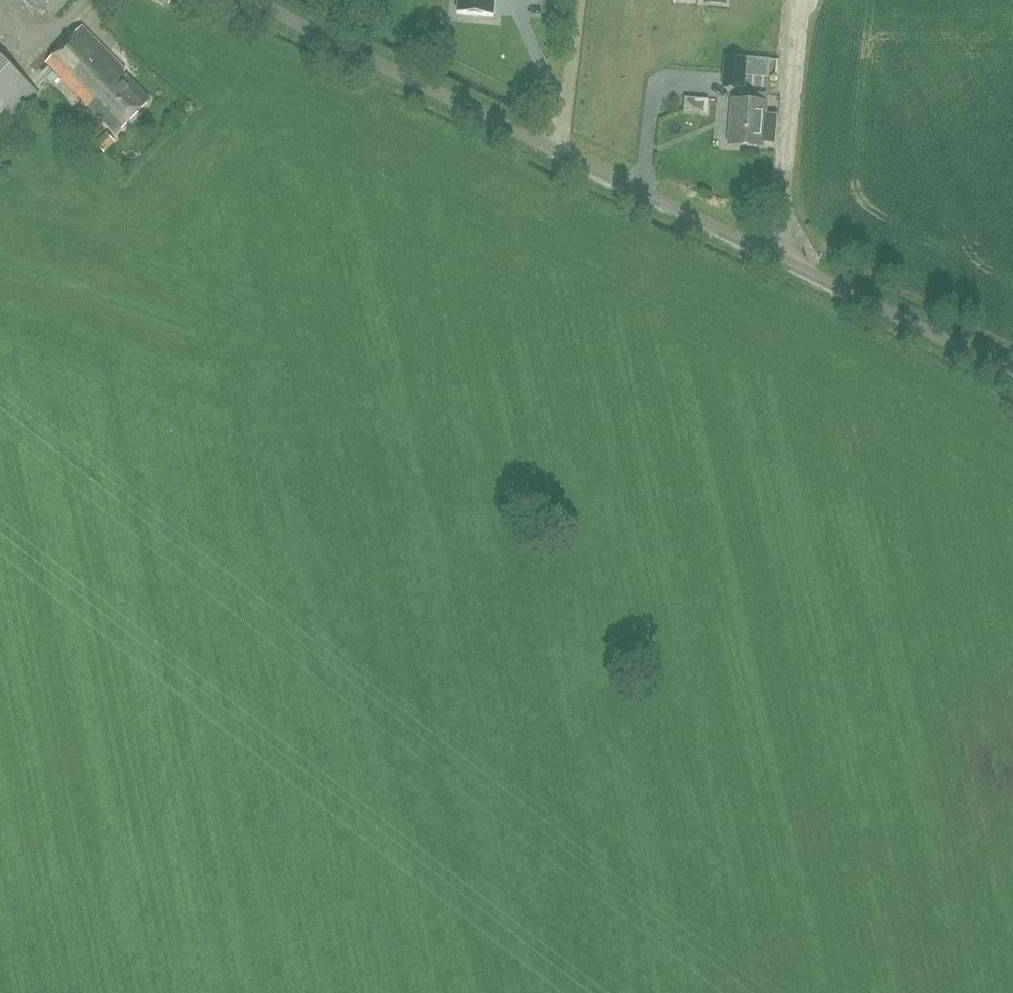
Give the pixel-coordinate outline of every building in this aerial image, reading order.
[(68,0),(36,0),(52,16),(68,0)] [(459,11),(491,14),(492,0),(460,0),(459,11)] [(116,134),(150,99),(123,72),(125,70),(81,26),(45,62),(116,134)] [(38,94),(0,56),(0,131),(38,94)] [(744,58),(727,56),(724,86),(742,88),(744,58)] [(766,101),(733,99),(733,100),(729,144),(762,146),(762,141),(774,142),(776,115),(764,114),(766,101)] [(104,151),(115,141),(106,132),(96,143),(104,151)]
